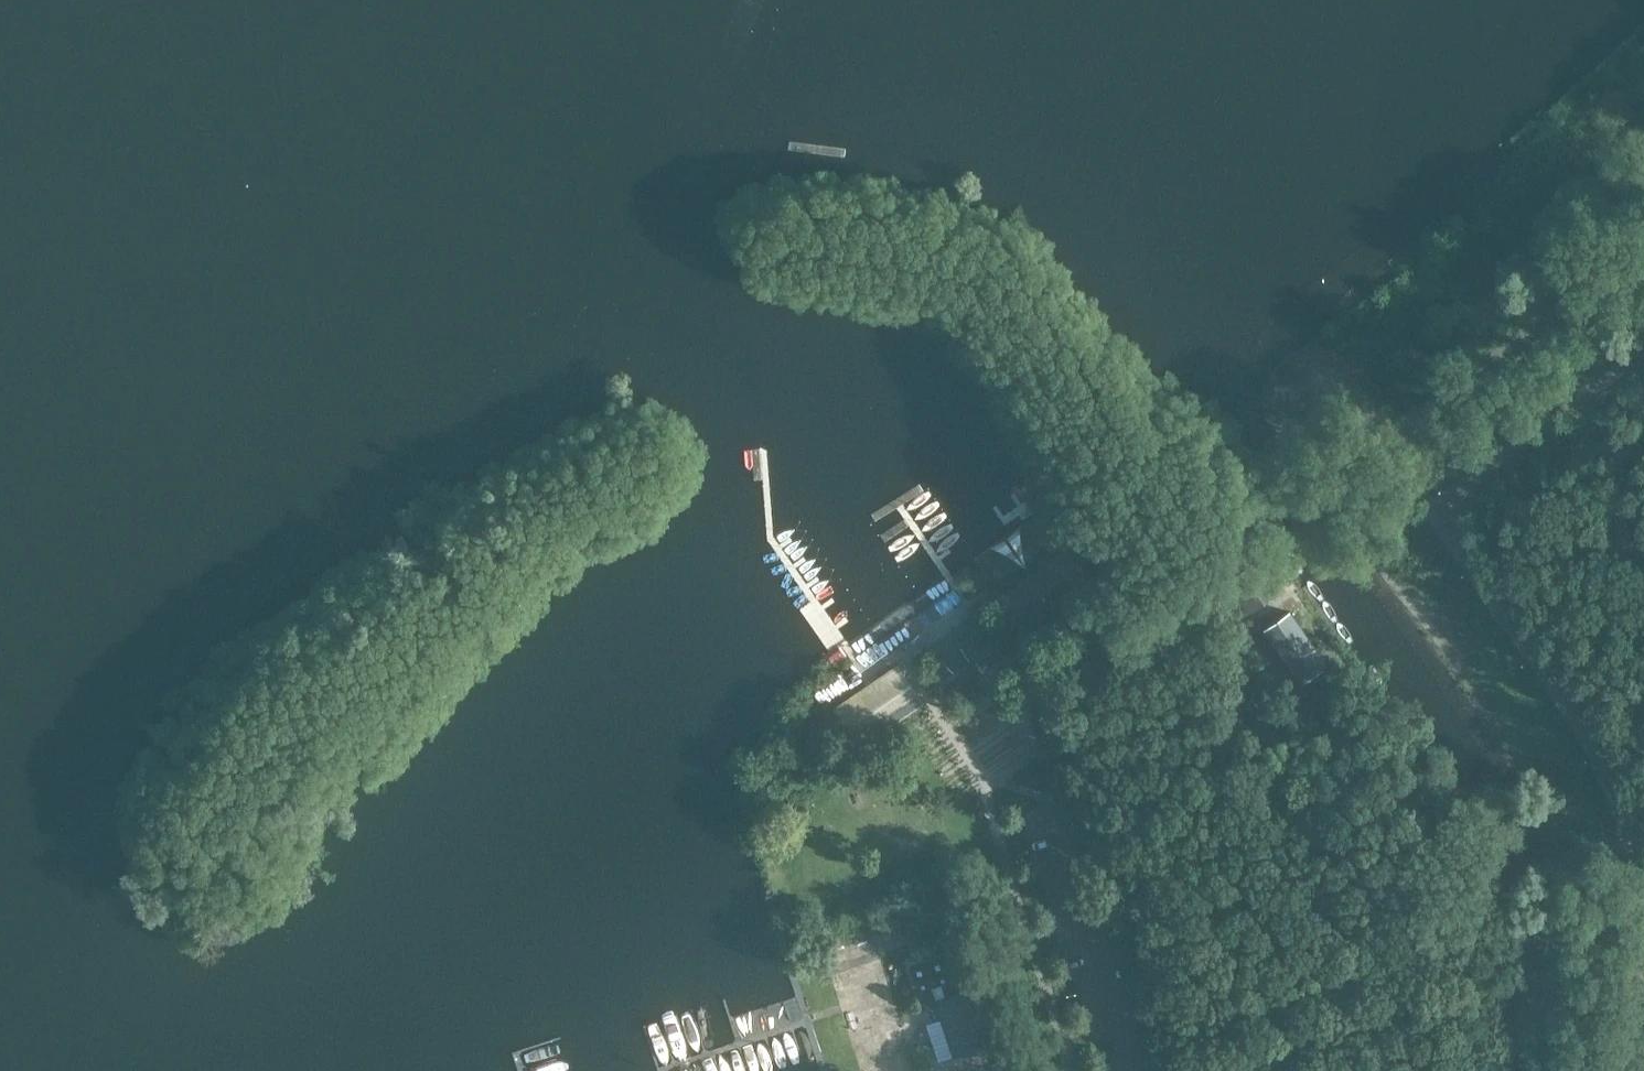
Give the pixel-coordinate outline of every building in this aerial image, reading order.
[(1320,654),(1296,621),(1289,610),(1284,614),(1272,623),(1264,628),(1300,680),(1326,662),(1324,660),(1320,654)] [(991,1043),(973,986),(964,989),(961,980),(959,974),(950,948),(908,962),(918,995),(931,1001),(935,999),(953,1055),(991,1043)]
